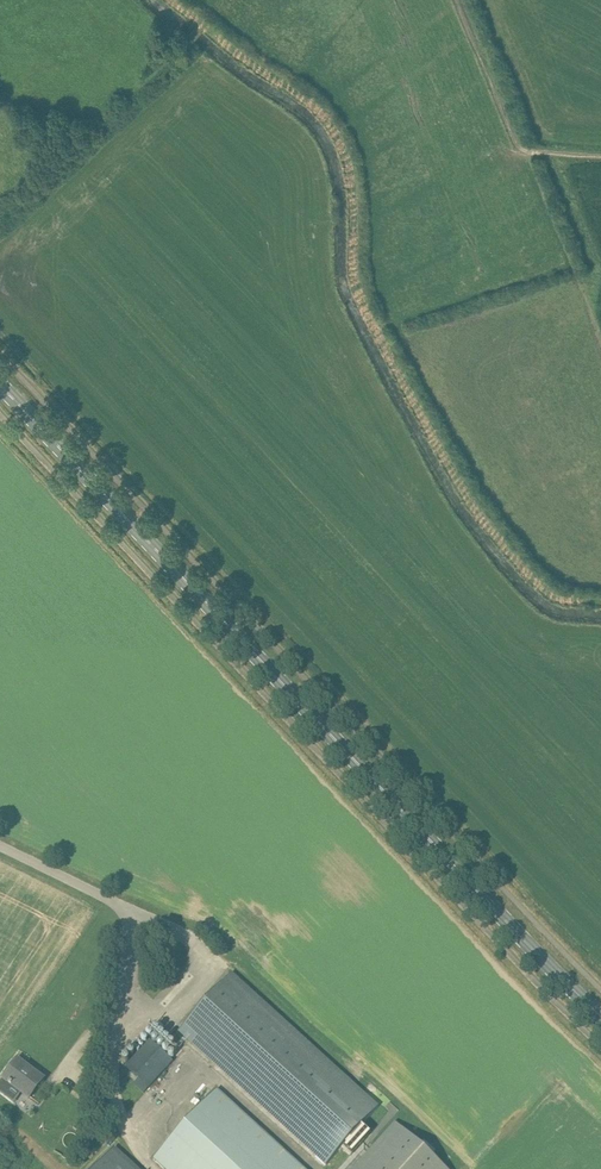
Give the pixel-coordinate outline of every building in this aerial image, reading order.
[(232,973),(179,1031),(326,1165),(379,1107),(232,973)] [(126,1067),(149,1088),(173,1061),(150,1041),(126,1067)] [(17,1061),(4,1079),(9,1084),(12,1087),(10,1088),(20,1096),(22,1093),(30,1099),(40,1085),(36,1082),(40,1077),(34,1073),(35,1071),(29,1067),(27,1068),(17,1061)] [(155,1158),(167,1168),(301,1168),(216,1091),(155,1158)] [(396,1123),(354,1168),(447,1168),(396,1123)] [(96,1168),(138,1168),(115,1148),(96,1168)]
